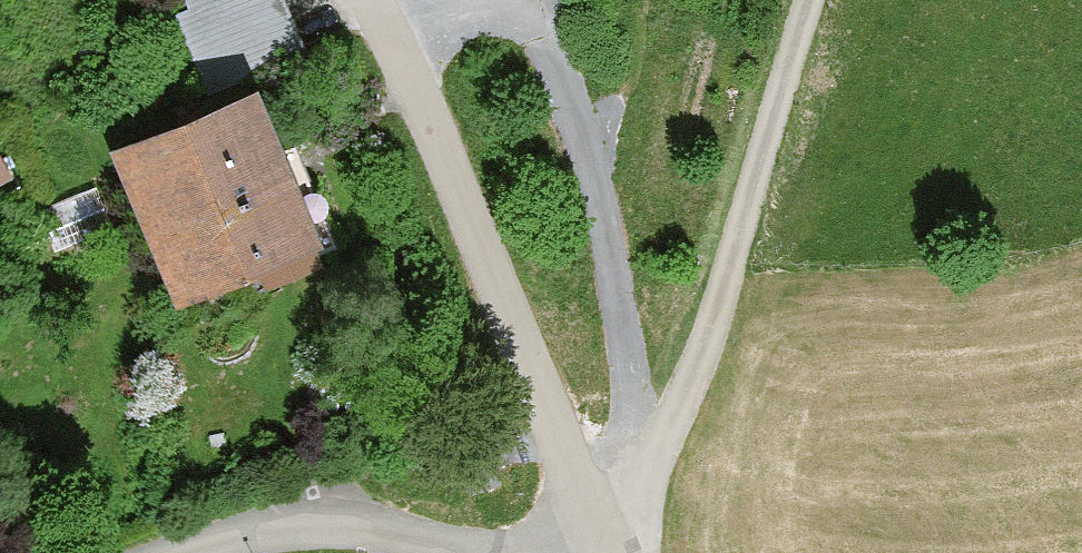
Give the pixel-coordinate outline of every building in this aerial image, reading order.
[(299,53),(275,0),(187,0),(191,8),(175,15),(210,93),(299,53)] [(317,252),(253,104),(207,123),(203,113),(179,123),(183,132),(128,155),(182,280),(257,248),(268,273),(317,252)] [(16,171),(0,131),(0,177),(16,171)]
